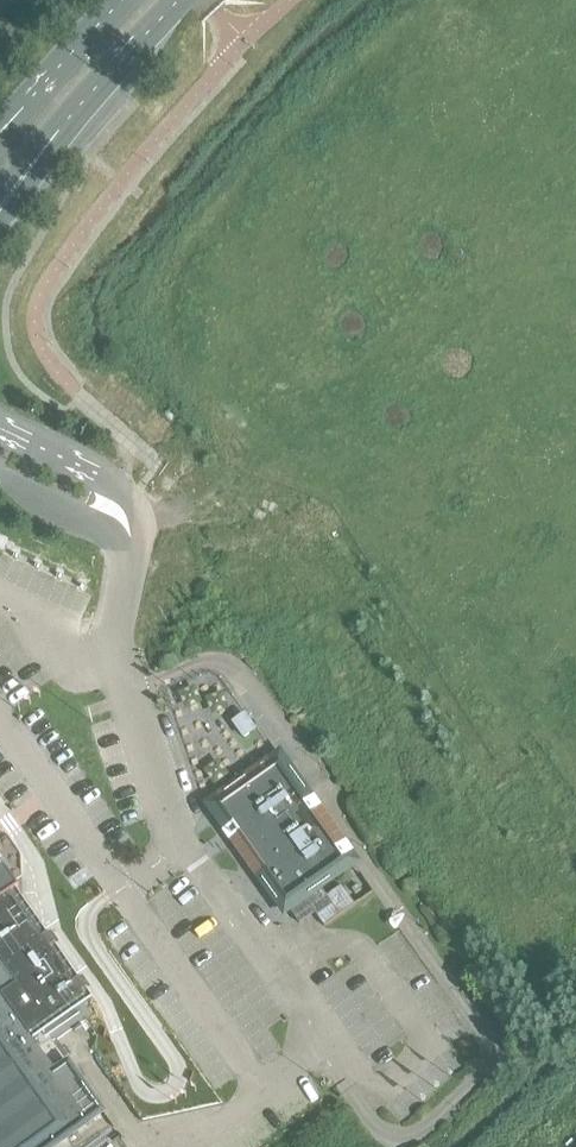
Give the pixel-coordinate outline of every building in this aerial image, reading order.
[(4,549),(9,539),(0,535),(0,547),(4,549)] [(226,830),(246,859),(251,855),(287,906),(349,861),(305,797),(279,760),(272,765),(268,761),(248,776),(247,783),(240,781),(220,796),(223,800),(216,806),(230,827),(226,830)] [(79,1135),(109,1115),(72,1067),(69,1063),(57,1072),(31,1035),(86,996),(12,891),(19,886),(5,865),(0,869),(0,1146),(63,1146),(79,1135)]
